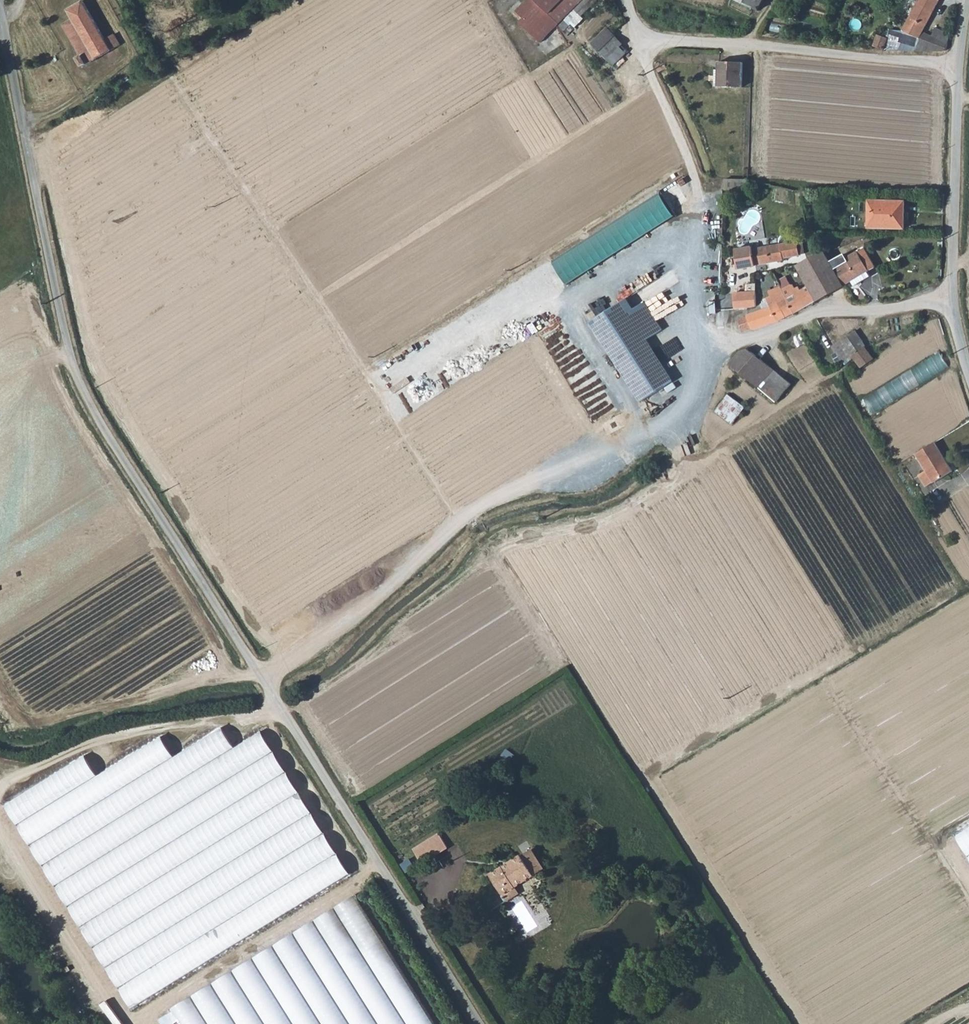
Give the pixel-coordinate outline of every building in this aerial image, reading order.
[(64,25),(82,56),(78,58),(83,67),(121,45),(115,34),(108,39),(85,0),(84,0),(68,9),(74,20),(64,25)] [(160,9),(174,0),(154,0),(160,9)] [(523,19),(524,19),(520,24),(541,43),(577,4),(578,5),(583,0),(529,0),(517,13),(523,19)] [(576,11),(584,19),(603,0),(587,0),(576,11)] [(760,10),(766,0),(741,0),(760,10)] [(909,26),(896,26),(889,41),(881,37),(875,48),(885,53),(885,51),(946,52),(949,41),(938,31),(934,39),(925,35),(942,0),(921,0),(909,26)] [(567,18),(560,25),(564,32),(573,23),(567,18)] [(607,33),(589,46),(607,71),(621,61),(619,58),(621,56),(618,52),(620,51),(607,33)] [(744,64),(720,63),(720,72),(717,72),(717,88),(744,89),(744,64)] [(635,214),(647,231),(659,224),(657,220),(676,208),(667,193),(635,214)] [(907,203),(871,202),(870,229),(905,230),(907,203)] [(754,247),(737,250),(741,270),(758,267),(758,265),(786,260),(786,259),(802,256),(799,243),(754,251),(754,247)] [(865,249),(858,253),(869,273),(876,269),(865,249)] [(832,263),(828,256),(826,252),(800,268),(810,288),(816,302),(830,295),(845,286),(836,270),(832,263)] [(868,274),(869,273),(858,253),(847,259),(849,262),(836,270),(845,286),(852,283),(855,288),(871,279),(868,274)] [(787,318),(816,302),(810,288),(809,289),(797,295),(784,272),(776,275),(781,288),(787,300),(780,304),(787,318)] [(747,310),(757,309),(755,287),(746,288),(747,297),(746,297),(747,310)] [(753,331),(782,320),(787,318),(780,304),(787,300),(781,288),(774,291),(777,295),(767,301),(771,308),(748,317),(753,331)] [(629,297),(593,320),(644,400),(675,380),(649,339),(665,329),(647,301),(636,308),(629,297)] [(844,364),(855,356),(867,347),(868,346),(856,330),(834,346),(844,364)] [(876,358),(867,347),(855,356),(863,367),(876,358)] [(732,366),(761,388),(775,371),(749,350),(743,352),(732,366)] [(893,382),(901,396),(951,367),(942,353),(893,382)] [(792,385),(775,371),(761,388),(779,402),(792,385)] [(736,423),(747,405),(729,394),(718,412),(736,423)] [(954,466),(936,437),(917,448),(927,464),(920,469),(927,480),(934,476),(935,477),(954,466)] [(83,754),(5,802),(133,1010),(352,876),(262,731),(234,747),(221,726),(174,756),(161,735),(97,775),(83,754)] [(950,833),(968,866),(968,821),(950,833)] [(453,854),(444,840),(425,852),(434,867),(453,854)] [(434,867),(425,852),(419,856),(428,871),(434,867)] [(536,855),(496,880),(508,900),(519,893),(548,875),(536,855)] [(523,899),(519,893),(508,900),(512,906),(523,899)] [(352,895),(167,1009),(176,1023),(436,1023),(352,895)]
